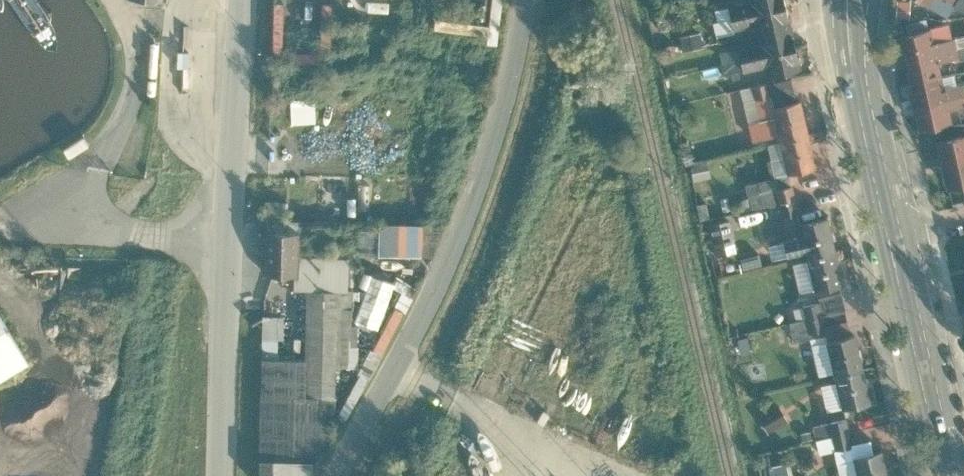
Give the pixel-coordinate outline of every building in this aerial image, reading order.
[(783,0),(746,0),(747,2),(726,7),(731,31),(754,26),(758,44),(737,49),(742,73),(765,68),(766,75),(799,67),(783,0)] [(319,1),(318,49),(330,49),(331,1),(319,1)] [(895,37),(916,132),(951,125),(948,111),(963,106),(963,86),(943,92),(937,64),(958,58),(954,38),(933,43),(930,29),(895,37)] [(166,39),(157,39),(152,87),(163,89),(166,39)] [(283,51),(284,59),(311,57),(310,49),(283,51)] [(765,83),(752,86),(755,100),(768,97),(765,83)] [(741,90),(732,91),(735,120),(744,119),(741,90)] [(314,95),(288,97),(289,122),(315,120),(314,95)] [(770,106),(778,141),(806,134),(799,100),(770,106)] [(806,134),(778,141),(785,174),(814,168),(806,134)] [(89,147),(83,136),(63,147),(69,158),(89,147)] [(935,143),(945,189),(963,185),(963,136),(935,143)] [(796,214),(787,176),(745,186),(750,209),(777,204),(780,218),(796,214)] [(260,475),(317,475),(323,402),(337,400),(339,372),(349,372),(358,203),(268,201),(260,475)] [(715,254),(737,249),(729,216),(707,221),(715,254)] [(842,286),(827,218),(797,224),(800,238),(779,243),(783,261),(804,256),(812,293),(842,286)] [(422,221),(381,220),(380,253),(422,253),(422,221)] [(384,327),(397,279),(364,270),(360,285),(367,287),(358,320),(384,327)] [(817,303),(802,306),(808,335),(823,332),(817,303)] [(32,361),(0,307),(0,382),(32,361)] [(844,312),(820,317),(823,328),(846,323),(844,312)] [(854,339),(826,345),(832,378),(861,372),(854,339)] [(861,372),(832,378),(839,409),(867,403),(861,372)] [(767,430),(789,421),(783,405),(760,413),(767,430)] [(852,447),(846,420),(812,427),(818,454),(852,447)] [(462,475),(509,475),(501,441),(456,452),(462,475)] [(860,475),(890,475),(884,452),(856,459),(860,475)] [(785,461),(767,465),(769,475),(788,475),(785,461)]
